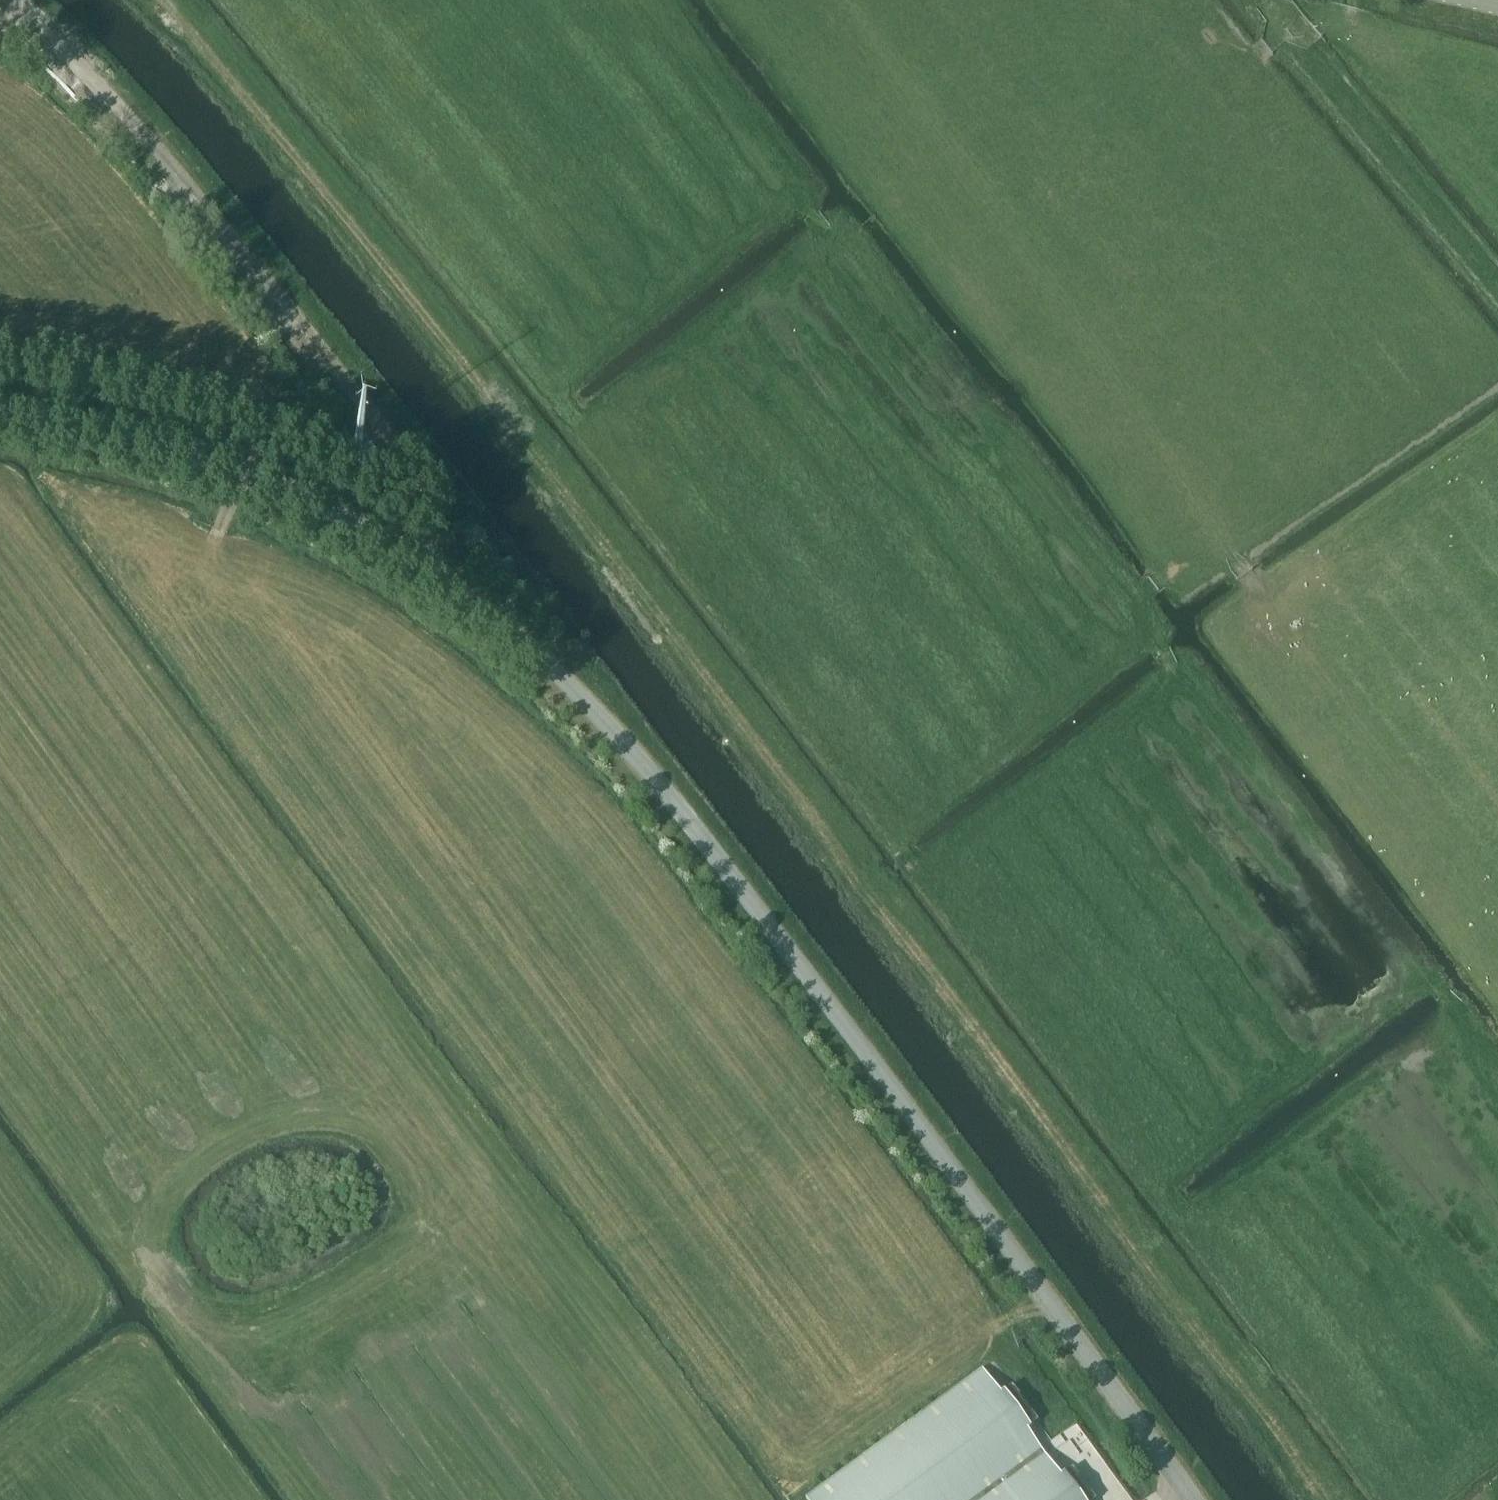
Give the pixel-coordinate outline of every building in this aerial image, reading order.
[(379,455),(361,433),(346,445),(363,468),(379,455)] [(1095,1499),(1072,1467),(1060,1476),(1026,1429),(1038,1421),(1012,1385),(1000,1394),(982,1369),(807,1498),(808,1499),(1094,1499),(1095,1499)]
